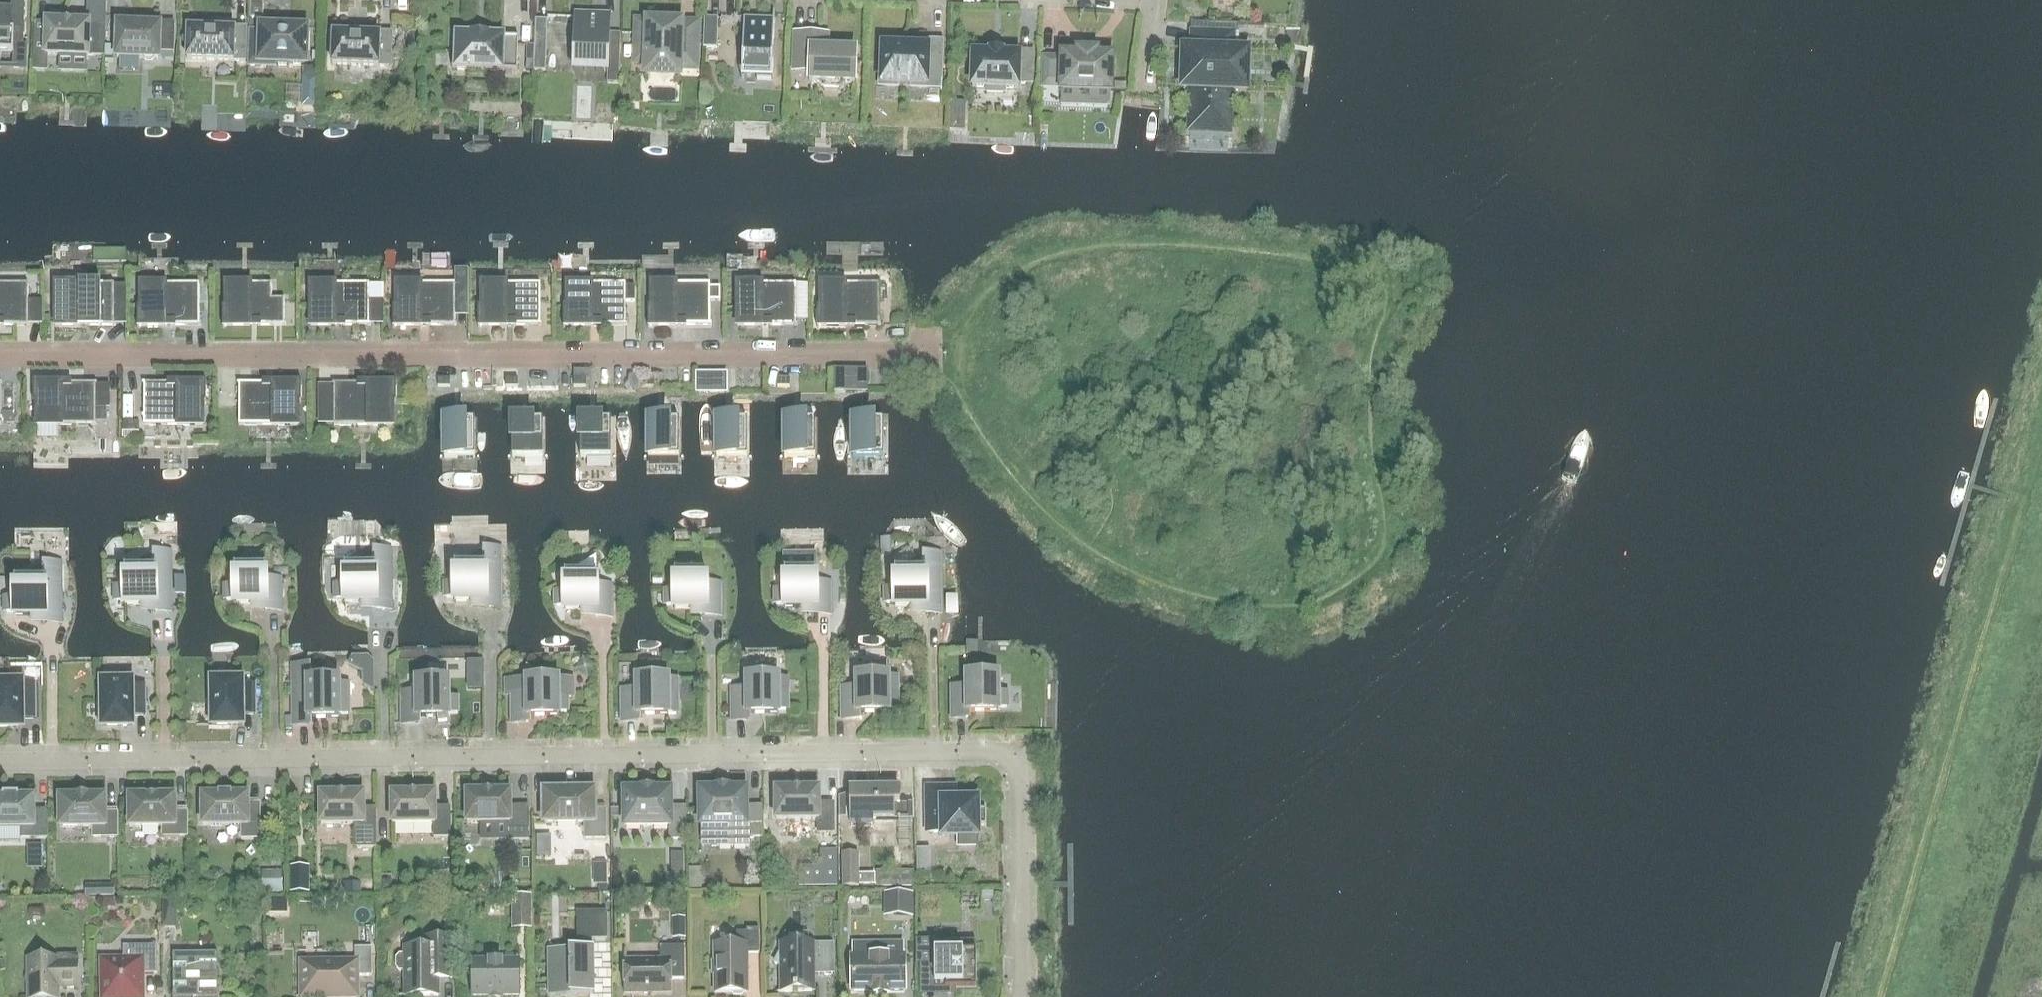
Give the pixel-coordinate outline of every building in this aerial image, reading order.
[(13,54),(12,67),(26,68),(27,45),(23,45),(24,33),(25,0),(11,0),(10,12),(0,12),(0,53),(13,54)] [(45,55),(88,56),(88,55),(103,56),(104,45),(105,0),(87,0),(87,23),(46,22),(45,55)] [(250,2),(249,18),(263,18),(263,2),(250,2)] [(741,78),(756,79),(772,80),(774,11),(773,11),(772,20),(743,19),(741,78)] [(575,16),(573,71),(607,73),(609,18),(575,16)] [(716,48),(718,18),(703,17),(702,47),(716,48)] [(118,25),(117,57),(120,57),(119,71),(138,71),(138,58),(142,58),(145,61),(152,61),(155,59),(159,59),(159,51),(173,52),(174,23),(159,22),(159,26),(118,25)] [(695,68),(697,24),(636,22),(635,62),(646,63),(645,75),(679,76),(679,68),(695,68)] [(187,29),(187,60),(245,62),(246,27),(234,27),(234,30),(217,30),(217,29),(187,29)] [(308,28),(277,27),(277,29),(261,28),(261,32),(249,31),(248,65),(261,66),(261,62),(276,63),(276,65),(288,65),(288,63),(305,64),(305,48),(307,48),(308,28)] [(335,34),(333,34),(332,65),(378,67),(378,66),(390,66),(392,33),(379,32),(379,35),(377,35),(377,36),(362,35),(350,34),(350,35),(335,34)] [(471,36),(453,35),(452,69),(517,71),(518,37),(488,36),(488,34),(471,34),(471,36)] [(855,50),(826,49),(820,49),(821,35),(795,34),(794,65),(809,65),(809,81),(823,81),(823,86),(839,87),(840,82),(842,82),(854,82),(855,50)] [(1182,87),(1182,88),(1183,88),(1191,88),(1190,130),(1191,130),(1227,131),(1228,131),(1229,90),(1246,90),(1247,51),(1231,51),(1231,35),(1193,34),(1193,50),(1183,49),(1183,51),(1184,51),(1183,64),(1182,64),(1182,74),(1183,74),(1183,87),(1182,87)] [(926,89),(942,90),(943,40),(925,39),(925,49),(911,48),(911,47),(900,46),(900,48),(883,47),(881,83),(926,85),(926,89)] [(103,56),(112,57),(112,45),(104,45),(103,56)] [(526,61),(534,61),(534,53),(534,45),(527,45),(526,61)] [(1018,83),(1032,84),(1033,52),(1021,51),(1021,56),(1017,56),(1001,56),(1002,52),(990,51),(990,55),(974,55),(974,54),(973,54),(973,56),(972,86),(972,87),(973,87),(986,87),(986,92),(1003,93),(1003,88),(1016,88),(1018,88),(1018,83)] [(534,53),(534,61),(533,70),(545,71),(546,54),(534,53)] [(34,54),(33,72),(44,72),(45,55),(34,54)] [(1110,91),(1111,57),(1062,56),(1062,59),(1044,58),(1043,82),(1061,83),(1061,90),(1110,91)] [(303,77),(302,106),(315,106),(316,77),(303,77)] [(1117,82),(1116,91),(1127,91),(1127,83),(1117,82)] [(951,100),(951,111),(966,112),(966,101),(951,100)] [(454,269),(454,284),(396,284),(396,306),(392,306),(392,328),(394,328),(394,325),(456,326),(456,324),(455,324),(454,317),(454,301),(467,301),(467,269),(454,269)] [(0,284),(0,326),(29,326),(29,324),(28,324),(28,284),(0,284)] [(55,284),(55,326),(115,326),(115,324),(114,324),(114,300),(114,285),(114,284),(55,284)] [(199,284),(141,284),(141,307),(137,307),(137,328),(138,328),(138,326),(200,326),(200,324),(199,324),(199,284)] [(222,307),(222,328),(224,328),(224,326),(285,326),(285,324),(284,324),(284,299),(271,299),(271,284),(226,284),(226,307),(222,307)] [(369,284),(310,284),(310,325),(370,326),(370,324),(369,324),(369,284)] [(540,284),(482,284),(482,306),(478,306),(478,328),(479,328),(479,325),(541,326),(541,324),(540,324),(540,306),(540,284)] [(635,303),(634,286),(625,286),(625,284),(567,284),(567,306),(563,306),(563,328),(564,328),(565,326),(626,326),(626,324),(625,324),(625,303),(635,303)] [(720,302),(720,287),(710,287),(710,284),(651,284),(651,306),(647,307),(647,328),(649,328),(649,326),(711,326),(711,324),(710,324),(710,302),(720,302)] [(795,284),(737,284),(737,326),(797,325),(797,324),(795,324),(795,320),(795,284)] [(795,284),(795,320),(807,320),(807,284),(795,284)] [(879,284),(821,284),(821,307),(817,306),(817,328),(818,328),(818,326),(880,326),(880,324),(879,324),(879,299),(879,287),(879,284)] [(114,285),(114,300),(127,300),(126,285),(114,285)] [(879,287),(879,299),(887,299),(887,287),(879,287)] [(588,368),(572,368),(572,387),(588,387),(588,368)] [(857,373),(845,373),(845,388),(857,388),(857,373)] [(777,378),(777,387),(789,387),(789,379),(777,378)] [(437,379),(437,387),(450,387),(450,379),(437,379)] [(505,379),(505,387),(517,387),(517,379),(505,379)] [(653,387),(654,379),(641,379),(641,387),(653,387)] [(721,387),(721,379),(709,379),(709,387),(721,387)] [(33,381),(33,403),(37,403),(37,425),(37,439),(57,439),(57,425),(95,425),(95,422),(95,409),(95,385),(96,385),(96,383),(35,383),(35,381),(33,381)] [(204,381),(204,384),(142,383),(142,385),(144,385),(143,425),(202,425),(202,403),(206,403),(206,381),(204,381)] [(239,385),(238,425),(297,425),(297,403),(301,403),(301,381),(299,381),(299,384),(237,383),(237,385),(239,385)] [(334,385),(334,425),(392,425),(392,403),(396,403),(396,381),(394,381),(394,384),(332,384),(332,385),(334,385)] [(95,409),(95,422),(107,422),(107,409),(95,409)] [(0,413),(0,423),(14,423),(14,413),(0,413)] [(524,421),(512,421),(512,458),(543,457),(543,420),(524,421)] [(592,420),(580,420),(580,457),(611,457),(611,421),(592,420)] [(444,421),(444,458),(475,457),(474,421),(456,421),(444,421)] [(648,421),(648,457),(679,458),(679,421),(660,421),(648,421)] [(716,421),(716,457),(747,458),(747,421),(728,421),(716,421)] [(784,421),(784,458),(815,458),(815,421),(797,421),(784,421)] [(852,421),(852,458),(883,458),(883,421),(864,421),(852,421)] [(140,424),(124,424),(124,435),(140,434),(140,424)] [(880,539),(880,555),(891,555),(891,537),(883,537),(880,537),(880,539)] [(499,607),(499,578),(498,549),(486,549),(484,549),(484,550),(458,564),(455,564),(455,563),(454,563),(454,583),(446,583),(446,597),(454,597),(454,602),(455,602),(455,601),(485,601),(485,607),(497,607),(499,607)] [(894,588),(886,588),(886,602),(894,602),(894,607),(896,607),(896,606),(911,606),(925,606),(925,612),(927,612),(938,612),(940,612),(939,583),(926,583),(925,554),(924,554),(924,555),(915,560),(909,549),(892,558),(898,569),(895,569),(894,569),(894,588)] [(375,608),(390,608),(390,579),(376,579),(375,550),(374,550),(374,551),(348,565),(345,565),(344,565),(344,584),(336,584),(336,598),(344,598),(344,603),(346,603),(346,602),(375,602),(375,608)] [(126,605),(139,604),(155,604),(155,610),(169,610),(170,610),(169,581),(169,556),(169,551),(160,551),(155,551),(155,552),(154,552),(154,553),(128,568),(125,568),(125,567),(124,567),(124,587),(116,587),(116,601),(124,600),(124,605),(126,605)] [(265,609),(280,609),(279,580),(266,580),(265,551),(264,551),(264,552),(238,566),(235,566),(234,566),(234,585),(226,585),(226,599),(234,599),(234,604),(236,604),(236,603),(265,603),(265,609)] [(784,589),(776,590),(776,603),(784,603),(784,608),(785,608),(785,607),(799,607),(815,607),(815,613),(828,613),(830,613),(829,584),(815,584),(815,569),(815,554),(783,554),(784,570),(784,589)] [(595,615),(610,615),(610,586),(596,586),(596,558),(594,558),(569,573),(565,573),(565,572),(564,572),(564,592),(556,592),(556,606),(564,605),(564,610),(566,610),(595,609),(595,615)] [(45,621),(60,621),(59,592),(46,592),(46,564),(44,564),(19,579),(15,579),(15,578),(14,578),(14,598),(6,598),(6,612),(14,612),(14,616),(16,616),(45,615),(45,621)] [(674,590),(666,590),(666,604),(674,604),(674,609),(676,609),(675,608),(705,608),(705,614),(720,614),(719,585),(706,585),(705,571),(704,571),(675,571),(674,571),(674,590)] [(957,595),(946,595),(947,613),(958,613),(957,595)] [(352,656),(347,666),(362,673),(362,685),(374,691),(373,661),(368,656),(352,656)] [(293,667),(294,695),(294,724),(309,724),(309,718),(339,718),(339,713),(347,713),(347,685),(339,685),(339,680),(337,680),(334,680),(308,667),(308,666),(307,666),(307,667),(293,667)] [(526,678),(507,678),(507,693),(512,693),(513,722),(528,722),(528,716),(557,715),(557,716),(558,716),(558,711),(566,711),(566,708),(566,697),(571,697),(570,679),(558,679),(558,678),(553,678),(526,666),(526,678)] [(966,688),(952,688),(952,717),(968,717),(967,711),(997,711),(997,712),(998,712),(998,707),(1006,707),(1006,693),(998,693),(998,673),(966,674),(966,688)] [(856,689),(842,689),(843,718),(858,718),(858,712),(887,712),(887,713),(888,713),(888,708),(896,708),(896,694),(888,694),(888,674),(856,675),(856,689)] [(746,690),(733,691),(733,719),(748,719),(748,713),(777,713),(777,714),(778,714),(778,709),(786,709),(786,680),(778,680),(778,676),(746,676),(746,690)] [(677,710),(676,710),(676,683),(676,680),(668,680),(668,677),(636,677),(636,691),(622,692),(623,720),(638,720),(638,714),(667,714),(667,715),(668,715),(668,714),(676,713),(676,714),(677,714),(677,710)] [(447,717),(448,717),(448,712),(456,712),(456,698),(448,698),(448,679),(416,679),(416,694),(402,694),(403,723),(418,723),(418,717),(447,716),(447,717)] [(241,680),(211,681),(212,699),(208,699),(208,718),(212,718),(212,725),(242,724),(242,714),(255,714),(254,685),(242,685),(241,680)] [(102,703),(98,703),(98,719),(102,719),(102,726),(132,726),(132,715),(145,715),(144,686),(132,686),(132,682),(102,682),(102,703)] [(22,727),(22,718),(35,718),(34,685),(22,685),(22,683),(0,683),(0,727),(22,727)] [(881,789),(850,789),(850,794),(850,818),(850,826),(872,826),(872,820),(894,819),(914,819),(914,803),(900,803),(899,789),(897,789),(897,783),(881,783),(881,789)] [(977,800),(956,800),(945,800),(945,788),(927,788),(927,832),(941,832),(941,836),(958,836),(958,846),(977,846),(977,826),(986,826),(986,810),(977,810),(977,800)] [(700,791),(700,825),(717,825),(717,846),(749,846),(749,838),(762,837),(762,810),(746,810),(745,790),(729,790),(729,789),(717,789),(717,791),(700,791)] [(686,811),(670,811),(670,791),(653,791),(653,790),(641,790),(641,792),(624,792),(625,826),(673,826),(673,838),(686,838),(686,811)] [(819,803),(818,790),(775,790),(775,819),(817,819),(817,833),(833,833),(833,803),(819,803)] [(593,792),(544,792),(544,823),(584,822),(584,839),(606,839),(606,809),(594,809),(593,792)] [(510,793),(466,793),(467,823),(481,823),(492,823),(492,840),(509,840),(528,839),(528,806),(510,807),(510,793)] [(320,824),(354,824),(354,848),(376,848),(376,808),(363,808),(363,794),(320,795),(320,824)] [(435,794),(391,794),(392,824),(434,823),(434,837),(450,837),(449,807),(435,807),(435,794)] [(241,839),(260,839),(260,803),(248,803),(247,796),(229,796),(229,795),(220,795),(220,796),(202,797),(202,799),(199,800),(199,813),(202,813),(202,826),(240,825),(241,839)] [(129,827),(161,827),(162,837),(188,837),(187,811),(175,812),(175,797),(159,797),(159,796),(145,796),(145,797),(129,797),(129,827)] [(20,828),(20,839),(48,838),(47,813),(33,813),(33,798),(15,798),(15,797),(6,797),(6,798),(0,798),(0,828),(20,828)] [(92,838),(118,838),(117,812),(105,812),(105,797),(87,798),(87,797),(77,797),(77,798),(59,798),(60,827),(92,827),(92,838)] [(42,845),(27,845),(27,855),(42,855),(42,845)] [(929,849),(917,849),(917,873),(930,873),(929,849)] [(837,850),(825,850),(825,866),(837,866),(837,850)] [(842,854),(843,886),(858,886),(858,885),(874,885),(874,874),(858,875),(858,854),(842,854)] [(607,864),(595,864),(595,885),(599,885),(607,884),(607,864)] [(291,867),(291,892),(303,892),(303,867),(291,867)] [(684,867),(672,867),(672,881),(684,881),(684,867)] [(688,869),(689,889),(701,889),(700,868),(688,869)] [(282,871),(261,871),(261,892),(282,892),(282,871)] [(897,871),(897,887),(913,887),(913,871),(897,871)] [(382,881),(382,890),(390,890),(390,885),(387,881),(382,881)] [(361,882),(343,882),(343,894),(361,893),(361,882)] [(114,884),(85,885),(85,897),(114,896),(114,884)] [(532,929),(531,894),(511,894),(512,929),(532,929)] [(911,895),(886,894),(886,915),(910,915),(911,895)] [(177,928),(176,899),(162,899),(162,928),(177,928)] [(285,901),(270,901),(270,913),(285,913),(285,901)] [(607,939),(606,912),(577,912),(577,939),(607,939)] [(685,917),(673,917),(673,938),(686,938),(685,917)] [(712,965),(712,971),(714,974),(714,992),(731,992),(733,995),(742,995),(743,992),(747,992),(747,953),(759,953),(759,929),(746,929),(746,932),(736,932),(736,944),(714,945),(714,962),(712,965)] [(399,955),(396,958),(396,967),(400,971),(405,971),(405,995),(395,995),(395,996),(438,995),(438,979),(452,979),(451,938),(425,938),(425,948),(404,948),(404,954),(399,955)] [(934,964),(922,964),(922,990),(956,990),(976,989),(976,951),(976,941),(952,941),(952,952),(934,952),(934,964)] [(834,943),(813,944),(813,943),(781,944),(781,951),(774,963),(781,967),(781,991),(813,991),(813,974),(821,974),(821,954),(834,953),(834,943)] [(852,991),(871,991),(871,993),(887,993),(887,991),(904,990),(904,957),(901,957),(901,944),(854,945),(855,958),(851,958),(852,991)] [(103,996),(141,996),(141,974),(157,974),(157,946),(123,946),(123,959),(101,959),(101,974),(103,974),(103,996)] [(660,947),(660,960),(624,961),(624,993),(671,993),(671,979),(684,979),(684,946),(660,947)] [(355,962),(302,963),(302,996),(356,996),(356,976),(372,975),(372,947),(355,948),(355,962)] [(550,994),(593,994),(592,951),(549,951),(550,994)] [(217,953),(173,954),(173,996),(217,996),(217,953)] [(27,960),(28,996),(58,996),(58,987),(77,987),(77,963),(57,963),(57,959),(27,960)] [(518,961),(473,962),(473,995),(518,994),(518,961)]
